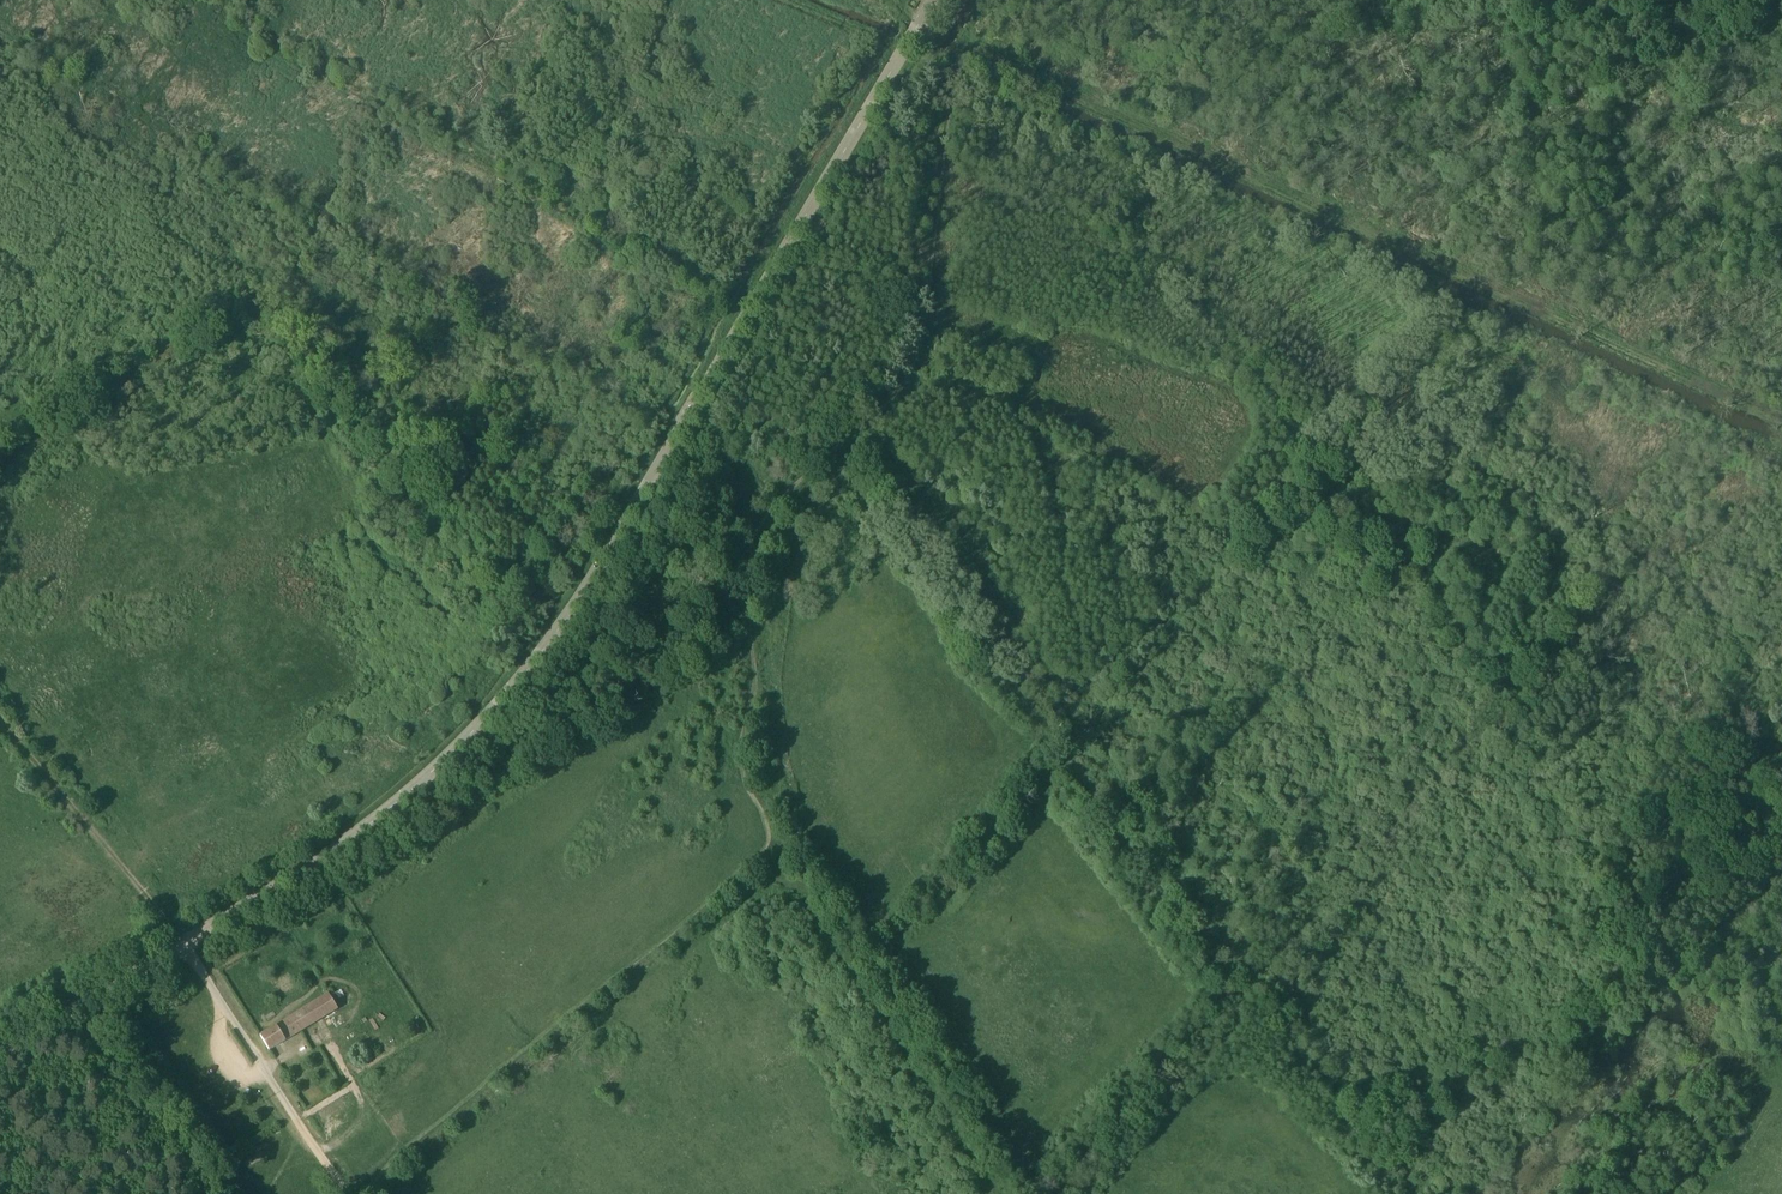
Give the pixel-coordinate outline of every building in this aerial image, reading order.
[(328,995),(260,1037),(269,1051),(337,1009),(328,995)]
